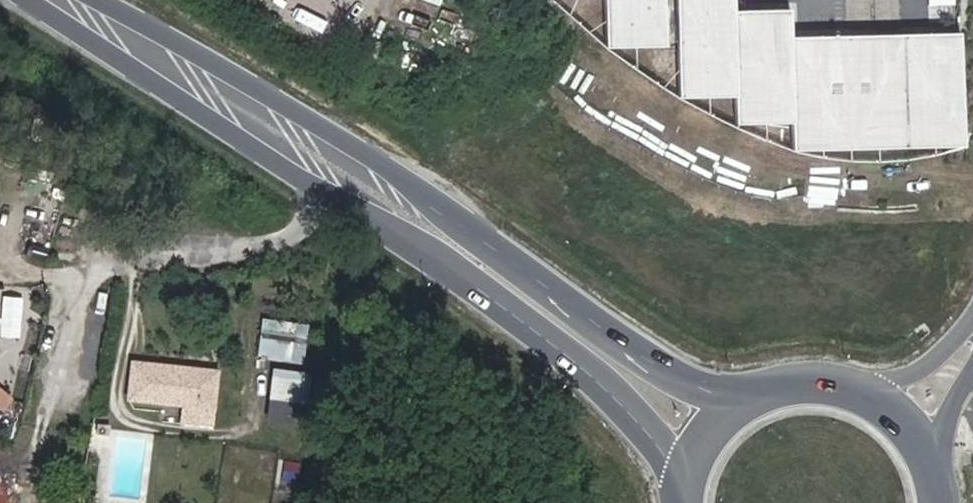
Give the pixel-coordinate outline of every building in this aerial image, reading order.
[(326,9),(347,17),(352,4),(341,0),(329,0),(326,9)] [(665,50),(665,0),(602,0),(602,50),(665,50)] [(961,148),(959,34),(792,38),(791,11),(735,12),(734,0),(675,0),(678,100),(735,98),(736,125),(793,124),(794,151),(961,148)] [(256,357),(305,362),(308,322),(260,317),(256,357)] [(130,400),(212,410),(215,377),(134,367),(130,400)] [(270,368),(268,401),(308,404),(310,371),(270,368)] [(280,473),(279,490),(296,491),(297,474),(280,473)] [(0,476),(0,502),(8,502),(0,476)]
